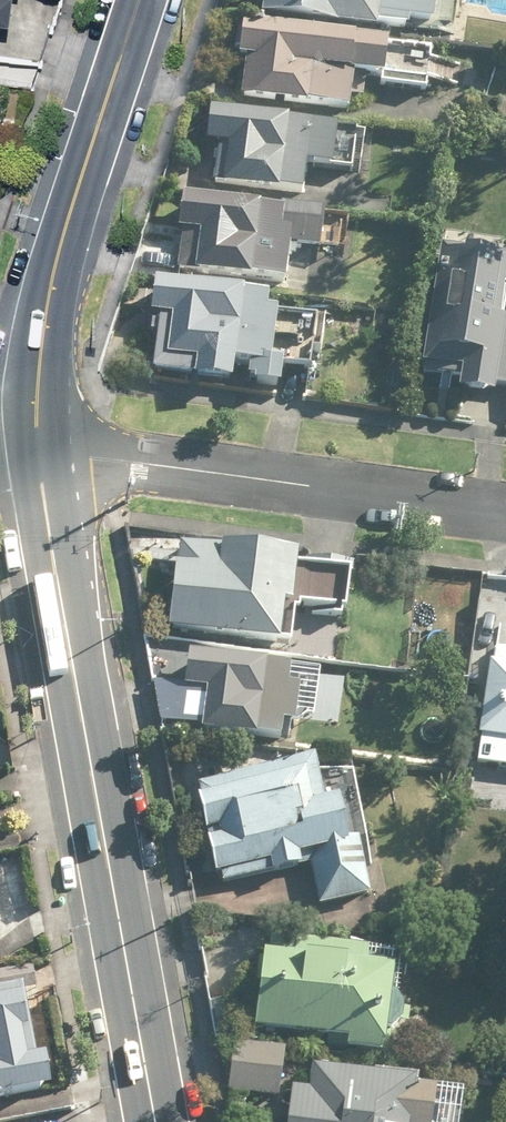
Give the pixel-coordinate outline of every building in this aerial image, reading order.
[(3,37),(5,15),(9,15),(9,7),(26,8),(27,0),(0,0),(0,37),(3,37)] [(450,33),(453,0),(269,0),(268,13),(415,29),(416,22),(429,24),(428,30),(450,33)] [(357,113),(361,78),(381,80),(380,88),(432,93),(438,40),(250,19),(241,101),(357,113)] [(363,170),(366,123),(295,119),(296,113),(216,108),(214,145),(228,146),(228,151),(221,151),(219,182),(313,188),(314,167),(363,170)] [(396,218),(397,199),(317,194),(316,206),(264,203),(264,198),(188,193),(185,227),(200,228),(200,238),(185,237),(183,270),(294,278),(296,247),(335,250),(337,214),(396,218)] [(464,393),(505,396),(505,385),(505,253),(449,248),(445,290),(436,290),(431,358),(441,359),(438,391),(452,392),(464,393)] [(292,361),(279,360),(286,310),(279,309),(281,292),(160,277),(156,310),(163,311),(156,368),(199,373),(242,379),(243,369),(254,370),(252,380),(289,385),(292,361)] [(296,641),(300,612),(352,618),(358,563),(184,542),(178,594),(174,627),(296,641)] [(498,651),(480,763),(505,767),(505,653),(498,651)] [(207,730),(272,737),(272,740),(293,742),(295,719),(310,721),(320,722),(326,667),(195,653),(191,683),(164,680),(160,719),(208,724),(207,730)] [(323,905),(377,894),(372,868),(378,867),(362,790),(357,767),(324,774),(321,758),(201,782),(221,883),(315,864),(323,905)] [(401,990),(404,965),(375,961),(377,948),(275,935),(272,959),(263,957),(259,987),(268,989),(263,1027),(332,1036),(330,1048),(392,1056),(395,1035),(412,1025),(414,1010),(401,990)] [(38,962),(0,969),(0,1099),(62,1089),(56,1055),(43,1058),(31,985),(42,983),(38,962)] [(291,1047),(239,1041),(233,1091),(285,1097),(291,1047)] [(424,1085),(425,1076),(318,1064),(315,1088),(295,1086),(291,1121),(468,1121),(471,1090),(424,1085)]
